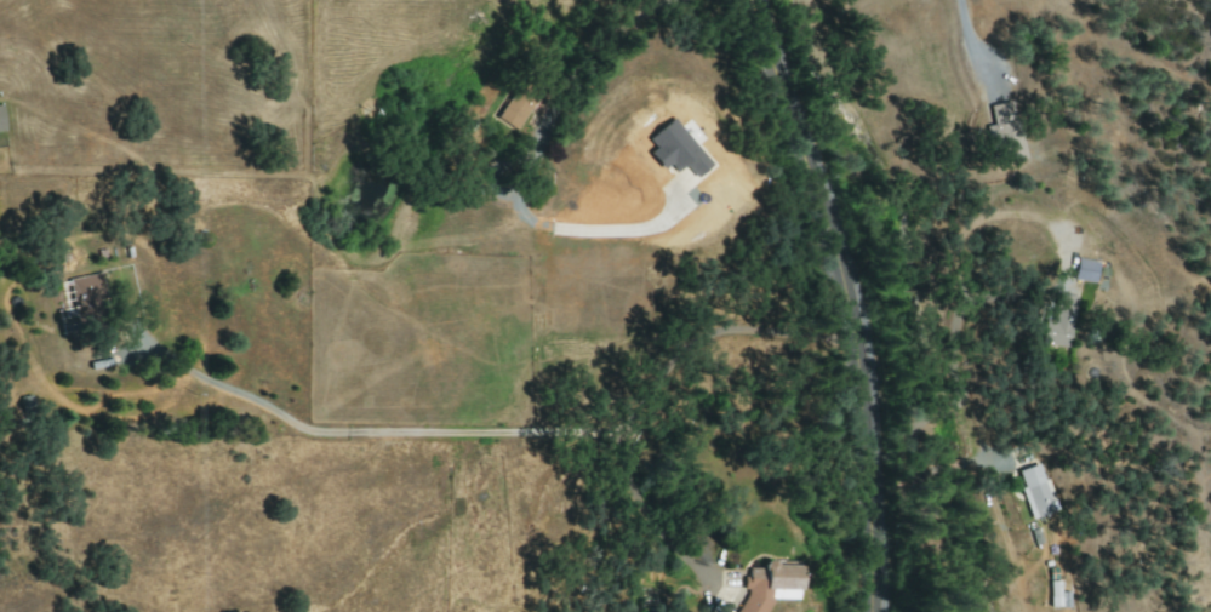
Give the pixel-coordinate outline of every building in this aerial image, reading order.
[(495,117),(513,131),(534,101),(515,88),(495,117)] [(1093,283),(1097,263),(1075,258),(1071,279),(1093,283)] [(107,305),(99,273),(60,282),(68,315),(107,305)] [(1040,344),(1070,347),(1075,295),(1054,293),(1052,321),(1043,319),(1040,344)] [(1030,519),(1057,511),(1042,463),(1015,472),(1030,519)] [(771,599),(798,599),(798,565),(777,565),(765,559),(760,569),(749,569),(742,582),(742,590),(746,592),(736,611),(765,611),(771,599)] [(1059,607),(1058,584),(1048,585),(1048,607),(1059,607)] [(1069,592),(1060,592),(1060,608),(1069,607),(1069,592)]
